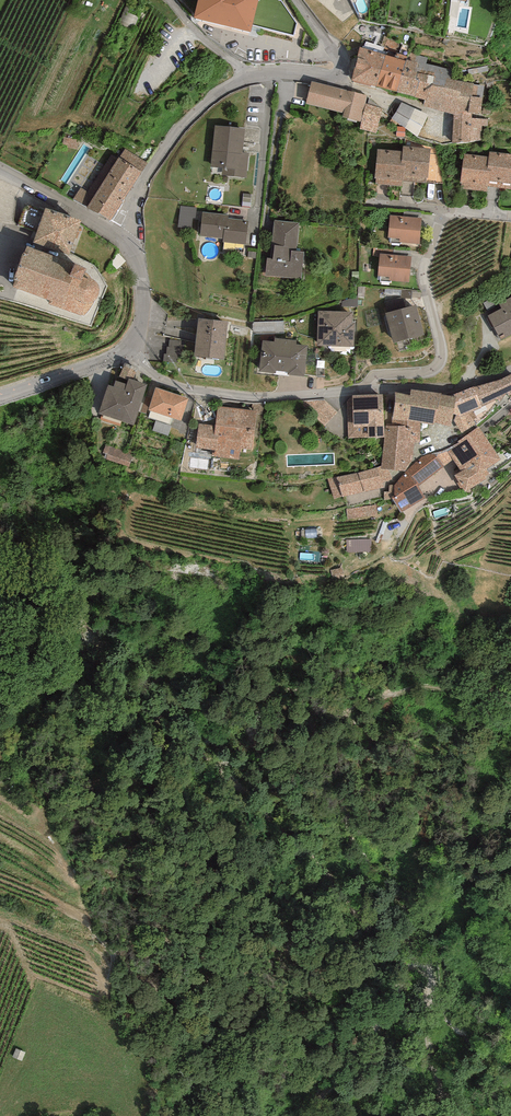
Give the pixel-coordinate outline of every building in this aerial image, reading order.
[(193,18),(251,32),(259,0),(198,0),(193,18)] [(142,12),(127,6),(117,28),(133,35),(142,12)] [(385,55),(359,47),(351,80),(376,86),(385,55)] [(394,57),(385,55),(376,86),(397,92),(406,59),(407,56),(396,53),(394,57)] [(410,53),(408,60),(418,63),(416,72),(433,77),(431,84),(445,88),(446,78),(451,79),(453,70),(427,63),(429,58),(410,53)] [(408,60),(406,59),(397,92),(415,97),(425,100),(426,100),(431,84),(433,77),(416,72),(418,63),(408,60)] [(451,79),(446,78),(445,88),(431,84),(426,100),(425,100),(423,106),(454,115),(463,115),(463,112),(473,113),(480,114),(484,86),(451,79)] [(343,117),(361,122),(366,104),(368,95),(311,81),(306,104),(344,113),(343,117)] [(428,115),(401,102),(392,118),(417,137),(428,115)] [(383,108),(366,104),(361,122),(360,129),(376,133),(383,108)] [(463,115),(454,115),(452,143),(481,140),(481,125),(488,126),(488,119),(472,117),(473,113),(463,112),(463,115)] [(246,129),(215,125),(210,167),(223,168),(222,174),(246,177),(249,153),(243,152),(246,129)] [(402,127),(397,127),(396,136),(405,137),(406,129),(402,127)] [(403,146),(403,151),(402,163),(405,163),(404,181),(426,183),(426,179),(427,179),(430,148),(403,146)] [(125,148),(118,157),(142,172),(148,163),(125,148)] [(403,151),(377,149),(375,178),(376,178),(375,184),(400,186),(400,182),(404,182),(404,181),(405,163),(402,163),(403,151)] [(489,151),(489,157),(487,169),(490,169),(488,187),(510,190),(510,154),(489,151)] [(118,157),(112,153),(87,192),(80,188),(73,198),(111,222),(142,172),(118,157)] [(487,169),(489,157),(464,154),(460,183),(462,184),(462,188),(487,192),(488,187),(490,169),(487,169)] [(32,227),(37,208),(26,205),(21,224),(32,227)] [(197,207),(181,205),(178,227),(191,229),(192,219),(195,219),(197,207)] [(81,220),(45,208),(33,242),(69,254),(81,220)] [(202,212),(200,236),(223,238),(223,242),(246,244),(249,220),(228,218),(228,215),(202,212)] [(403,216),(390,215),(388,238),(391,238),(390,243),(401,244),(401,243),(420,244),(422,218),(420,218),(403,216)] [(299,223),(274,220),(271,258),(267,257),(265,275),(301,279),(304,252),(296,251),(299,223)] [(15,280),(12,287),(50,300),(48,304),(84,316),(87,312),(91,305),(94,301),(96,299),(98,297),(99,293),(99,287),(96,282),(92,279),(90,276),(87,274),(85,272),(86,269),(75,264),(27,246),(24,254),(22,253),(13,279),(15,280)] [(378,276),(380,277),(380,281),(391,282),(391,281),(410,283),(412,257),(380,254),(378,276)] [(357,296),(343,300),(342,306),(357,307),(357,296)] [(499,303),(502,308),(488,316),(501,340),(510,335),(510,297),(499,303)] [(416,305),(385,313),(393,343),(424,336),(416,305)] [(352,312),(318,311),(317,346),(354,347),(354,323),(352,323),(352,312)] [(228,321),(198,318),(195,355),(224,358),(228,321)] [(284,321),(253,322),(253,333),(285,333),(284,321)] [(177,350),(181,342),(172,338),(165,357),(176,361),(179,351),(177,350)] [(304,376),(308,345),(296,344),(297,340),(275,338),(274,341),(263,340),(259,371),(304,376)] [(138,368),(124,363),(119,376),(128,380),(129,378),(133,380),(138,368)] [(501,379),(474,387),(454,395),(455,397),(456,397),(453,413),(456,415),(461,416),(473,411),(482,408),(481,407),(498,399),(499,402),(507,393),(509,396),(510,395),(510,374),(501,379)] [(147,384),(133,380),(129,378),(128,380),(126,384),(116,381),(114,387),(108,385),(98,414),(133,426),(147,384)] [(189,398),(156,388),(149,410),(182,420),(189,398)] [(411,395),(395,392),(392,420),(409,421),(421,423),(434,425),(434,423),(450,427),(453,413),(456,397),(455,397),(442,395),(442,393),(411,389),(411,395)] [(383,394),(352,395),(347,402),(348,439),(385,437),(383,394)] [(326,424),(338,412),(324,399),(305,401),(326,424)] [(257,411),(218,406),(215,425),(199,423),(196,448),(213,450),(212,456),(239,459),(241,449),(252,450),(257,411)] [(477,417),(473,411),(461,416),(456,415),(454,421),(464,436),(479,427),(473,419),(477,417)] [(409,421),(392,420),(391,425),(386,425),(385,437),(381,466),(380,469),(388,470),(405,471),(413,461),(415,441),(420,442),(421,423),(409,421)] [(465,492),(486,479),(485,477),(489,473),(485,469),(502,460),(479,427),(464,436),(458,441),(459,442),(443,450),(435,452),(444,466),(452,460),(461,471),(454,475),(456,478),(454,479),(461,488),(462,488),(465,492)] [(134,454),(106,445),(104,453),(108,455),(106,460),(129,468),(134,454)] [(401,513),(425,498),(418,486),(444,466),(435,452),(422,457),(405,472),(394,485),(395,495),(391,497),(392,499),(401,513)] [(334,499),(343,497),(364,492),(384,488),(382,484),(392,479),(388,470),(380,469),(381,466),(358,473),(327,479),(334,499)] [(395,495),(394,485),(390,485),(389,492),(384,492),(384,500),(392,499),(391,497),(395,495)] [(376,505),(346,509),(348,520),(378,515),(376,505)] [(323,529),(305,530),(306,538),(323,538),(323,529)] [(371,539),(346,540),(347,553),(372,552),(371,539)] [(343,568),(331,570),(333,581),(345,578),(343,568)]
